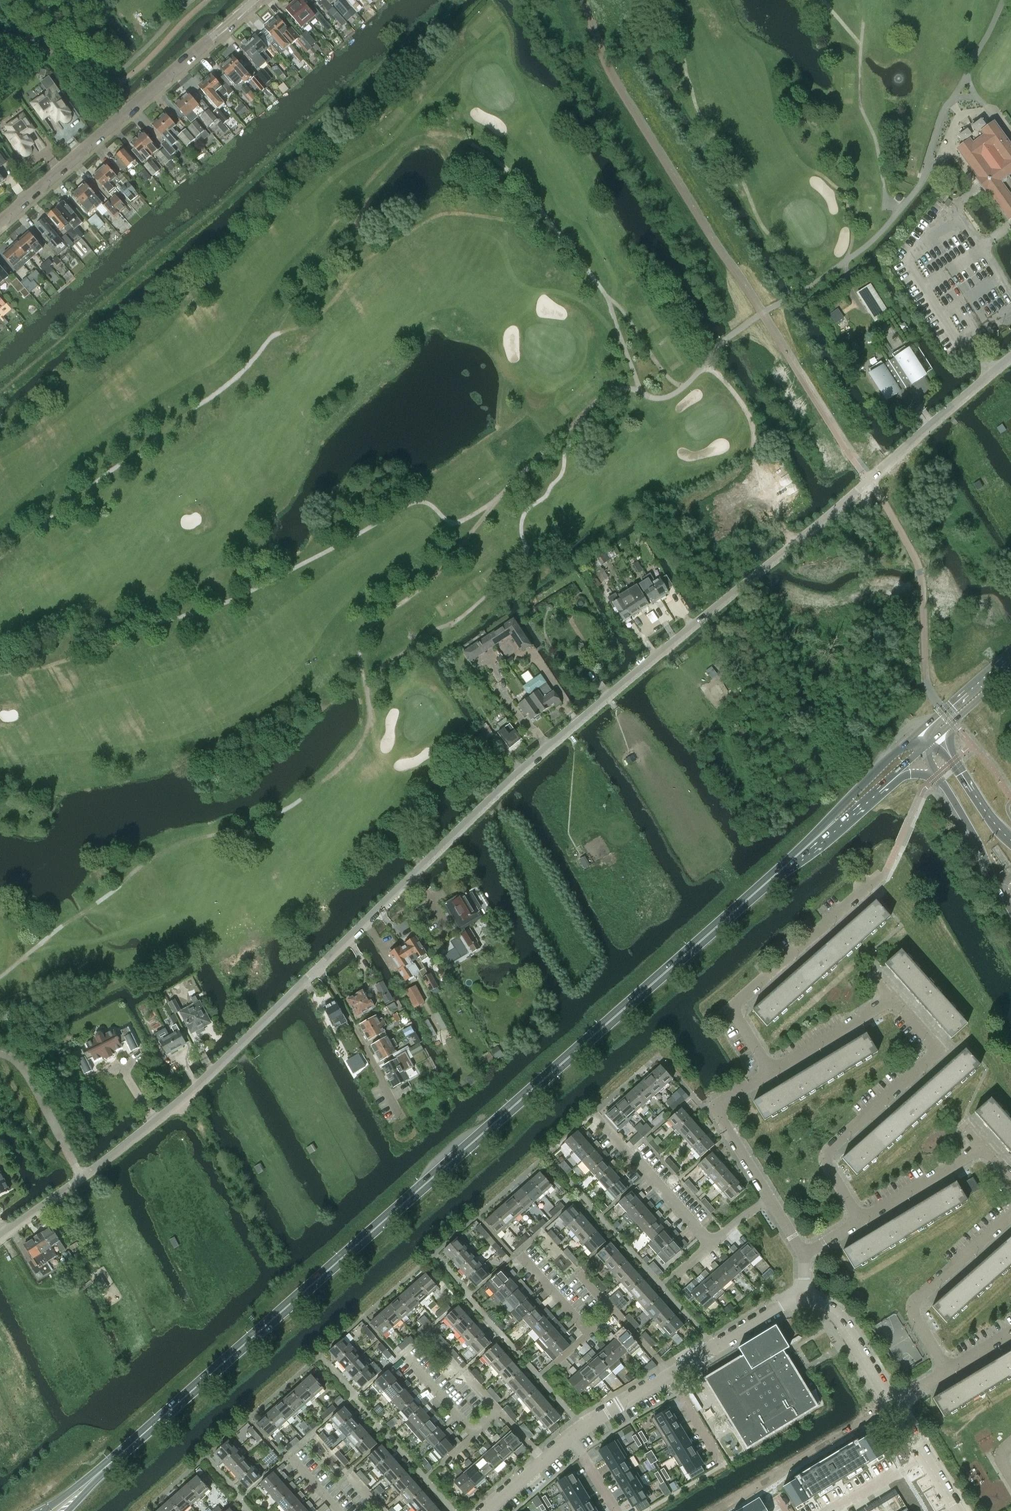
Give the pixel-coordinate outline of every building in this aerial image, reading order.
[(293,4),(310,24),(315,19),(314,18),(315,17),(301,0),(297,0),(293,4)] [(333,7),(331,5),(326,0),(315,0),(317,3),(319,1),(326,9),(333,17),(334,16),(336,18),(338,18),(341,16),(333,7)] [(341,16),(342,18),(351,10),(342,0),(341,0),(333,7),(341,16)] [(346,0),(352,7),(357,13),(362,8),(357,2),(355,0),(346,0)] [(310,24),(293,4),(286,10),(302,28),(303,27),(304,28),(310,24)] [(272,22),(271,23),(291,46),(298,39),(307,49),(311,46),(302,36),(300,38),(292,28),(288,31),(287,30),(288,29),(278,17),(275,19),(274,19),(272,21),(272,22)] [(332,28),(323,18),(318,22),(328,32),(332,28)] [(296,51),(291,46),(271,23),(269,23),(267,25),(267,26),(265,29),(275,40),(274,41),(276,44),(279,47),(277,49),(281,54),(286,49),(291,55),(296,51)] [(306,32),(302,36),(311,46),(311,47),(316,43),(306,32)] [(263,35),(259,39),(260,39),(267,48),(271,45),(263,35)] [(249,42),(266,63),(267,63),(270,61),(263,52),(267,48),(260,39),(259,39),(257,36),(249,42)] [(266,63),(249,42),(241,49),(259,69),(266,63)] [(276,44),(273,46),(280,55),(281,54),(277,49),(279,47),(276,44)] [(297,52),(294,55),(300,62),(303,59),(297,52)] [(226,62),(243,81),(245,83),(252,78),(233,56),(231,58),(229,58),(227,60),(227,61),(226,62)] [(222,65),(220,68),(225,74),(227,76),(225,78),(231,86),(234,84),(236,86),(243,81),(226,62),(224,62),(222,64),(222,65)] [(272,69),(283,82),(287,78),(276,66),(272,69)] [(256,75),(257,76),(264,84),(269,80),(261,71),(256,75)] [(206,80),(205,81),(221,99),(227,93),(229,95),(233,92),(229,87),(226,83),(222,87),(212,75),(209,77),(208,77),(206,79),(206,80)] [(267,87),(264,84),(257,76),(252,81),(262,92),(267,87)] [(201,84),(198,86),(209,98),(207,99),(213,106),(214,104),(218,108),(218,109),(219,108),(225,103),(221,99),(205,81),(204,81),(203,81),(201,83),(201,84)] [(283,83),(278,87),(283,94),(288,89),(283,83)] [(246,84),(242,88),(247,94),(251,90),(246,84)] [(69,113),(70,113),(56,94),(52,97),(49,92),(32,104),(43,119),(51,114),(57,122),(60,119),(61,120),(63,122),(66,122),(68,122),(70,120),(70,117),(69,115),(69,113)] [(182,99),(198,117),(204,112),(189,94),(182,99)] [(198,117),(182,99),(175,105),(191,123),(198,117)] [(240,107),(236,111),(240,116),(248,110),(242,103),(239,106),(240,107)] [(218,108),(213,112),(219,119),(221,122),(223,124),(229,120),(219,108),(218,109),(218,108)] [(213,112),(210,109),(201,117),(209,127),(219,119),(213,112)] [(166,114),(159,119),(176,139),(178,137),(187,147),(196,139),(187,129),(180,135),(177,131),(176,132),(173,129),(176,126),(166,114)] [(27,136),(34,130),(23,115),(7,127),(10,132),(6,135),(20,153),(21,153),(22,154),(24,156),(26,156),(29,155),(30,153),(31,150),(30,148),(29,147),(33,144),(27,136)] [(152,125),(166,141),(161,145),(171,156),(176,152),(172,147),(178,142),(176,139),(159,119),(152,125)] [(205,131),(197,121),(188,129),(196,138),(205,131)] [(986,128),(983,125),(962,140),(965,144),(957,149),(977,177),(974,178),(987,195),(989,193),(1008,220),(1010,218),(1010,185),(1008,181),(1010,179),(1008,176),(1010,174),(1010,146),(994,123),(986,128)] [(144,133),(137,138),(152,155),(153,157),(159,151),(144,133)] [(152,155),(137,138),(131,144),(137,151),(134,154),(142,163),(152,155)] [(135,168),(138,164),(125,149),(115,157),(116,158),(113,160),(123,172),(132,164),(135,168)] [(173,159),(164,149),(157,155),(172,172),(177,167),(171,160),(173,159)] [(144,166),(153,176),(160,170),(151,160),(144,166)] [(100,171),(114,187),(121,181),(106,165),(100,171)] [(145,170),(139,175),(147,184),(152,179),(145,170)] [(114,187),(100,171),(93,177),(106,190),(110,195),(116,189),(114,187)] [(85,184),(79,189),(95,207),(97,209),(103,203),(96,196),(85,184)] [(138,194),(129,184),(120,191),(127,199),(130,201),(138,194)] [(95,207),(79,189),(72,195),(88,213),(95,207)] [(115,209),(119,214),(126,208),(115,195),(109,201),(115,209)] [(115,209),(109,201),(104,206),(110,214),(115,209)] [(64,202),(56,209),(72,228),(74,230),(83,223),(64,202)] [(72,228),(56,209),(48,216),(61,231),(64,228),(68,232),(72,228)] [(96,214),(88,221),(97,231),(105,225),(96,214)] [(46,238),(48,236),(53,241),(48,246),(58,256),(68,247),(43,220),(36,226),(46,238)] [(22,238),(36,254),(43,249),(29,233),(22,238)] [(66,235),(61,238),(69,247),(73,243),(66,235)] [(36,254),(22,238),(16,244),(30,260),(36,254)] [(30,260),(16,244),(10,249),(24,265),(30,260)] [(24,265),(10,249),(3,255),(17,271),(24,265)] [(56,257),(52,260),(57,265),(61,262),(56,257)] [(49,259),(44,263),(51,272),(53,270),(50,266),(53,264),(49,259)] [(44,263),(40,267),(47,276),(51,272),(44,263)] [(13,282),(0,267),(0,284),(5,280),(9,285),(10,284),(18,293),(25,288),(17,278),(13,282)] [(36,270),(32,274),(38,282),(42,278),(36,270)] [(32,274),(27,278),(31,283),(34,280),(36,283),(38,282),(32,274)] [(888,314),(868,283),(856,291),(876,322),(888,314)] [(25,288),(20,292),(25,298),(30,294),(25,288)] [(838,309),(829,315),(835,324),(844,318),(838,309)] [(889,360),(888,361),(906,388),(906,387),(911,384),(911,385),(912,384),(911,383),(914,381),(920,377),(923,375),(904,347),(898,351),(892,354),(894,358),(889,361),(889,360)] [(906,388),(888,361),(883,365),(881,361),(875,365),(869,369),(887,398),(890,396),(896,393),(896,392),(899,390),(900,392),(901,392),(900,390),(905,387),(906,388)] [(608,552),(605,553),(609,560),(612,559),(618,555),(614,548),(608,552)] [(601,556),(597,558),(601,565),(605,563),(609,560),(605,553),(601,556)] [(638,562),(634,565),(636,568),(639,573),(643,571),(640,566),(638,562)] [(602,582),(608,578),(602,569),(596,573),(602,582)] [(650,573),(646,576),(661,599),(665,596),(669,594),(668,593),(669,593),(668,591),(674,588),(666,575),(660,579),(660,578),(655,581),(650,573)] [(656,602),(661,599),(646,576),(642,578),(645,582),(640,585),(652,603),(653,604),(656,602)] [(636,584),(627,589),(640,611),(649,605),(636,584)] [(640,611),(627,589),(618,595),(620,598),(631,616),(640,611)] [(631,616),(620,598),(619,599),(615,594),(608,598),(611,604),(613,603),(624,621),(625,620),(626,621),(630,618),(630,617),(631,616)] [(514,618),(486,636),(493,646),(510,635),(521,652),(531,645),(514,618)] [(470,662),(493,646),(486,636),(463,652),(470,662)] [(529,697),(541,713),(554,704),(555,707),(561,703),(553,692),(540,674),(522,687),(529,697)] [(541,713),(529,697),(518,705),(525,715),(527,713),(532,719),(541,713)] [(497,724),(502,730),(510,724),(505,718),(497,724)] [(522,739),(510,724),(502,730),(498,733),(506,744),(504,746),(508,750),(522,739)] [(459,929),(481,917),(477,910),(481,908),(472,893),(468,895),(467,893),(465,894),(464,892),(444,904),(459,929)] [(874,902),(851,923),(865,939),(889,918),(890,917),(876,901),(874,902)] [(841,961),(865,939),(851,923),(827,945),(841,961)] [(477,942),(470,929),(462,934),(469,946),(473,952),(480,948),(477,942)] [(420,972),(419,972),(430,991),(438,987),(430,974),(428,975),(422,962),(429,957),(416,937),(415,938),(413,937),(410,939),(409,941),(405,944),(407,945),(403,948),(414,965),(415,964),(416,966),(420,972)] [(827,945),(802,966),(816,983),(841,961),(827,945)] [(420,972),(416,966),(415,964),(414,965),(403,948),(401,949),(400,947),(396,949),(394,949),(392,951),(391,953),(390,954),(400,969),(398,970),(405,981),(419,972),(420,972)] [(887,966),(907,989),(923,975),(902,951),(901,950),(885,964),(887,966)] [(792,1004),(816,983),(802,966),(778,988),(792,1004)] [(929,1014),(945,999),(923,975),(907,989),(929,1014)] [(424,1003),(415,986),(406,991),(414,1008),(424,1003)] [(792,1004),(778,988),(755,1009),(754,1009),(752,1010),(767,1027),(768,1026),(768,1025),(792,1004)] [(357,1016),(375,1006),(370,999),(364,989),(356,994),(357,994),(348,999),(357,1016)] [(390,993),(382,998),(385,1003),(393,998),(390,993)] [(195,1030),(196,1032),(196,1033),(197,1033),(198,1034),(199,1034),(200,1033),(201,1032),(201,1031),(201,1030),(200,1028),(210,1022),(196,996),(191,998),(194,1004),(192,1005),(193,1007),(182,1012),(192,1032),(195,1030)] [(181,1011),(175,999),(169,1002),(175,1014),(181,1011)] [(945,999),(929,1014),(949,1037),(951,1039),(967,1024),(966,1023),(945,999)] [(342,1025),(347,1022),(335,1001),(330,1004),(329,1003),(326,1004),(325,1006),(324,1007),(334,1025),(340,1022),(342,1025)] [(387,1006),(390,1012),(397,1008),(394,1002),(387,1006)] [(439,1011),(433,1014),(442,1030),(448,1027),(439,1011)] [(174,1024),(179,1021),(175,1014),(170,1016),(174,1024)] [(360,1025),(364,1033),(384,1022),(382,1018),(379,1020),(376,1016),(360,1025)] [(432,1027),(428,1019),(424,1022),(427,1029),(432,1027)] [(386,1025),(384,1022),(364,1033),(368,1041),(385,1031),(383,1027),(386,1025)] [(169,1036),(177,1050),(183,1047),(183,1046),(186,1044),(176,1025),(172,1027),(175,1033),(169,1036)] [(95,1061),(115,1051),(122,1048),(121,1044),(126,1041),(131,1052),(139,1048),(129,1027),(121,1031),(123,1034),(117,1037),(114,1030),(103,1035),(102,1034),(101,1033),(100,1033),(98,1033),(97,1034),(96,1036),(96,1037),(96,1039),(86,1044),(89,1050),(84,1053),(82,1050),(74,1054),(84,1074),(92,1071),(87,1061),(93,1058),(95,1061)] [(165,1028),(155,1034),(167,1054),(171,1052),(171,1053),(177,1050),(169,1036),(165,1028)] [(864,1035),(838,1051),(849,1069),(876,1053),(878,1052),(866,1033),(864,1035)] [(371,1046),(376,1054),(396,1042),(394,1039),(390,1041),(388,1037),(371,1046)] [(396,1042),(376,1054),(380,1062),(397,1052),(394,1048),(398,1046),(396,1042)] [(406,1051),(395,1057),(396,1059),(383,1067),(394,1087),(407,1079),(404,1073),(414,1067),(409,1057),(423,1049),(420,1043),(406,1051)] [(496,1047),(490,1051),(496,1060),(502,1055),(496,1047)] [(964,1051),(941,1071),(955,1087),(979,1066),(979,1067),(980,1065),(966,1049),(964,1051)] [(821,1086),(849,1069),(838,1051),(810,1068),(821,1086)] [(493,1060),(488,1052),(483,1055),(487,1064),(493,1060)] [(352,1071),(362,1066),(357,1056),(347,1062),(352,1071)] [(661,1065),(651,1074),(663,1087),(673,1079),(661,1065)] [(793,1103),(821,1086),(810,1068),(782,1085),(793,1103)] [(931,1109),(955,1087),(941,1071),(916,1093),(931,1109)] [(663,1087),(651,1074),(642,1082),(654,1095),(663,1087)] [(432,1081),(419,1088),(422,1093),(434,1086),(432,1081)] [(642,1082),(633,1090),(645,1103),(654,1095),(642,1082)] [(766,1120),(793,1103),(782,1085),(756,1101),(755,1100),(753,1102),(765,1121),(766,1120)] [(645,1103),(633,1090),(624,1098),(636,1112),(645,1103)] [(906,1131),(931,1109),(916,1093),(892,1115),(906,1131)] [(681,1096),(676,1101),(679,1105),(685,1100),(681,1096)] [(624,1098),(615,1106),(627,1120),(636,1112),(624,1098)] [(997,1137),(1010,1125),(1010,1121),(992,1099),(991,1098),(974,1113),(976,1114),(997,1137)] [(679,1105),(676,1101),(670,1106),(673,1110),(679,1105)] [(617,1128),(627,1120),(615,1106),(605,1114),(617,1128)] [(676,1130),(690,1118),(681,1108),(668,1120),(676,1130)] [(663,1112),(657,1117),(661,1121),(667,1116),(663,1112)] [(867,1137),(882,1153),(906,1131),(892,1115),(867,1137)] [(655,1127),(661,1121),(657,1117),(651,1123),(655,1127)] [(690,1118),(676,1130),(684,1139),(698,1127),(690,1118)] [(1010,1153),(1010,1125),(997,1137),(1010,1153)] [(698,1127),(684,1139),(692,1148),(706,1136),(698,1127)] [(639,1133),(638,1133),(643,1138),(649,1132),(645,1128),(639,1133)] [(565,1142),(573,1152),(586,1141),(592,1136),(588,1131),(582,1136),(578,1131),(565,1142)] [(633,1146),(643,1138),(638,1133),(629,1141),(633,1146)] [(658,1136),(653,1140),(658,1145),(662,1141),(658,1136)] [(706,1136),(692,1148),(701,1157),(714,1145),(706,1136)] [(858,1174),(882,1153),(867,1137),(844,1157),(842,1159),(857,1175),(858,1174)] [(654,1149),(658,1146),(658,1145),(653,1140),(649,1143),(654,1149)] [(591,1145),(586,1141),(573,1152),(582,1162),(595,1150),(600,1145),(596,1141),(591,1145)] [(658,1146),(654,1149),(659,1155),(663,1152),(658,1146)] [(582,1162),(590,1171),(603,1160),(609,1155),(604,1150),(599,1155),(595,1150),(582,1162)] [(707,1174),(720,1162),(712,1153),(698,1165),(707,1174)] [(670,1168),(674,1164),(669,1158),(665,1162),(670,1168)] [(608,1165),(603,1160),(590,1171),(599,1181),(612,1169),(617,1164),(613,1160),(608,1165)] [(707,1174),(715,1183),(728,1171),(720,1162),(707,1174)] [(680,1170),(674,1164),(670,1168),(675,1174),(680,1170)] [(567,1165),(563,1169),(567,1174),(572,1170),(567,1165)] [(616,1174),(612,1169),(599,1181),(607,1190),(620,1179),(625,1174),(621,1169),(616,1174)] [(723,1192),(736,1180),(728,1171),(715,1183),(723,1192)] [(0,1172),(0,1194),(9,1190),(0,1172)] [(531,1181),(543,1194),(552,1186),(540,1172),(531,1181)] [(964,1183),(970,1193),(979,1188),(973,1178),(964,1183)] [(624,1184),(620,1179),(607,1190),(615,1200),(629,1188),(634,1183),(633,1183),(630,1179),(624,1184)] [(689,1189),(694,1185),(688,1179),(684,1183),(689,1189)] [(736,1180),(723,1192),(731,1202),(745,1190),(736,1180)] [(522,1189),(534,1202),(543,1194),(531,1181),(522,1189)] [(928,1199),(939,1218),(966,1201),(967,1200),(956,1182),(954,1183),(928,1199)] [(699,1192),(694,1185),(689,1189),(695,1195),(699,1192)] [(513,1197),(525,1210),(534,1202),(522,1189),(513,1197)] [(627,1213),(640,1201),(645,1197),(641,1192),(636,1197),(631,1191),(618,1203),(627,1213)] [(503,1205),(515,1218),(525,1210),(513,1197),(503,1205)] [(706,1208),(710,1204),(704,1198),(700,1202),(706,1208)] [(900,1216),(911,1235),(939,1218),(928,1199),(900,1216)] [(627,1213),(635,1222),(648,1211),(654,1206),(650,1201),(644,1206),(640,1201),(627,1213)] [(561,1202),(555,1208),(559,1212),(565,1207),(561,1202)] [(715,1210),(710,1204),(706,1208),(711,1214),(715,1210)] [(503,1205),(494,1213),(506,1227),(515,1218),(503,1205)] [(567,1226),(581,1214),(573,1205),(559,1217),(567,1226)] [(553,1217),(559,1212),(555,1208),(549,1213),(553,1217)] [(644,1232),(657,1220),(662,1216),(658,1211),(653,1216),(648,1211),(635,1222),(644,1232)] [(506,1227),(494,1213),(485,1221),(497,1235),(506,1227)] [(581,1214),(567,1226),(575,1235),(589,1223),(581,1214)] [(872,1233),(883,1252),(911,1235),(900,1216),(872,1233)] [(543,1219),(537,1224),(540,1228),(546,1223),(543,1219)] [(652,1241),(665,1230),(670,1225),(666,1221),(661,1225),(657,1220),(644,1232),(652,1241)] [(583,1244),(597,1232),(589,1223),(575,1235),(583,1244)] [(475,1228),(481,1234),(485,1230),(480,1224),(475,1228)] [(534,1234),(540,1228),(537,1224),(531,1229),(534,1234)] [(51,1227),(41,1233),(46,1241),(48,1239),(53,1246),(56,1244),(62,1252),(66,1250),(60,1241),(51,1227)] [(485,1230),(481,1234),(486,1240),(490,1236),(485,1230)] [(547,1233),(552,1239),(556,1235),(551,1230),(547,1233)] [(660,1251),(674,1239),(679,1235),(675,1230),(670,1235),(665,1230),(652,1241),(652,1242),(649,1245),(657,1254),(660,1251)] [(597,1232),(583,1244),(592,1254),(605,1242),(597,1232)] [(37,1247),(47,1262),(57,1255),(51,1247),(53,1246),(48,1239),(46,1241),(41,1233),(34,1238),(39,1245),(37,1247)] [(883,1252),(872,1233),(845,1249),(843,1250),(854,1269),(856,1268),(883,1252)] [(524,1235),(518,1240),(522,1244),(528,1239),(524,1235)] [(562,1242),(556,1235),(552,1239),(557,1245),(562,1242)] [(738,1251),(750,1264),(760,1255),(748,1242),(743,1236),(743,1237),(739,1241),(743,1246),(738,1251)] [(39,1267),(47,1262),(37,1247),(39,1245),(34,1238),(24,1245),(34,1259),(39,1267)] [(444,1250),(452,1259),(466,1247),(457,1238),(444,1250)] [(657,1254),(665,1264),(669,1260),(669,1261),(682,1249),(688,1244),(687,1243),(687,1244),(683,1240),(678,1244),(674,1239),(660,1251),(657,1254)] [(516,1250),(522,1244),(518,1240),(512,1245),(516,1250)] [(996,1279),(1010,1266),(1010,1247),(1006,1241),(982,1263),(996,1279)] [(491,1246),(497,1252),(501,1248),(496,1243),(491,1246)] [(605,1264),(619,1252),(610,1243),(597,1255),(605,1264)] [(734,1255),(729,1259),(741,1272),(750,1264),(738,1251),(734,1245),(729,1249),(734,1255)] [(474,1257),(466,1247),(452,1259),(460,1269),(474,1257)] [(501,1248),(497,1252),(502,1258),(506,1254),(501,1248)] [(563,1252),(568,1258),(572,1254),(567,1248),(563,1252)] [(81,1251),(74,1256),(77,1261),(84,1257),(81,1251)] [(69,1252),(64,1255),(67,1260),(72,1257),(69,1252)] [(619,1252),(605,1264),(613,1273),(627,1261),(619,1252)] [(578,1260),(572,1254),(568,1258),(574,1264),(578,1260)] [(724,1263),(719,1267),(731,1281),(741,1272),(729,1259),(724,1254),(720,1258),(724,1263)] [(468,1278),(482,1266),(474,1257),(460,1269),(468,1278)] [(627,1261),(613,1273),(621,1282),(635,1270),(627,1261)] [(715,1271),(710,1276),(722,1289),(731,1281),(719,1267),(715,1262),(710,1266),(715,1271)] [(957,1285),(971,1301),(996,1279),(982,1263),(957,1285)] [(482,1266),(468,1278),(476,1287),(490,1275),(485,1270),(487,1268),(484,1264),(482,1266)] [(582,1268),(587,1274),(591,1270),(586,1264),(582,1268)] [(489,1281),(485,1284),(494,1294),(511,1279),(516,1274),(512,1270),(507,1274),(503,1270),(502,1269),(489,1281)] [(635,1270),(621,1282),(629,1291),(643,1279),(635,1270)] [(705,1271),(696,1279),(712,1297),(715,1300),(717,1299),(719,1298),(722,1295),(723,1294),(724,1292),(721,1289),(722,1289),(710,1276),(705,1271)] [(417,1282),(429,1295),(438,1287),(426,1273),(417,1282)] [(593,1280),(598,1286),(602,1283),(597,1277),(593,1280)] [(511,1279),(494,1294),(502,1304),(506,1300),(519,1289),(525,1284),(521,1279),(515,1284),(511,1279)] [(643,1279),(629,1291),(637,1301),(651,1289),(643,1279)] [(696,1279),(682,1292),(690,1302),(690,1301),(695,1298),(706,1310),(715,1301),(712,1298),(712,1297),(696,1279)] [(429,1295),(417,1282),(408,1290),(420,1303),(429,1295)] [(607,1289),(602,1283),(598,1286),(603,1292),(607,1289)] [(519,1289),(506,1300),(515,1310),(528,1298),(533,1293),(529,1289),(528,1290),(523,1285),(519,1289)] [(971,1301),(957,1285),(934,1305),(932,1307),(946,1323),(948,1322),(971,1301)] [(637,1301),(645,1310),(659,1298),(651,1289),(637,1301)] [(420,1303),(408,1290),(398,1298),(410,1311),(420,1303)] [(609,1299),(614,1305),(618,1301),(613,1295),(609,1299)] [(389,1306),(401,1320),(410,1311),(398,1298),(389,1306)] [(515,1310),(511,1313),(519,1322),(523,1319),(536,1308),(541,1303),(537,1298),(532,1303),(528,1298),(515,1310)] [(653,1319),(667,1307),(659,1298),(645,1310),(653,1319)] [(624,1307),(618,1301),(614,1305),(620,1311),(624,1307)] [(447,1304),(441,1309),(444,1313),(450,1308),(447,1304)] [(730,1304),(724,1309),(727,1313),(733,1308),(730,1304)] [(380,1314),(392,1328),(401,1320),(389,1306),(380,1314)] [(453,1327),(467,1315),(458,1306),(445,1318),(453,1327)] [(661,1328),(675,1316),(667,1307),(653,1319),(661,1328)] [(523,1319),(531,1329),(550,1312),(546,1308),(541,1313),(536,1308),(523,1319)] [(439,1318),(444,1313),(441,1309),(435,1314),(439,1318)] [(531,1329),(540,1338),(553,1327),(558,1322),(552,1316),(551,1317),(548,1314),(550,1313),(550,1312),(531,1329)] [(392,1328),(380,1314),(371,1322),(383,1336),(392,1328)] [(625,1317),(630,1323),(634,1319),(629,1314),(625,1317)] [(453,1327),(461,1336),(475,1324),(467,1315),(453,1327)] [(675,1316),(661,1328),(670,1337),(683,1325),(675,1316)] [(640,1325),(634,1319),(630,1323),(635,1329),(640,1325)] [(429,1320),(423,1325),(426,1329),(432,1324),(429,1320)] [(461,1336),(469,1346),(483,1333),(475,1324),(461,1336)] [(616,1338),(628,1352),(631,1355),(640,1347),(637,1343),(626,1330),(621,1324),(620,1325),(621,1325),(616,1329),(621,1334),(616,1338)] [(361,1329),(367,1335),(371,1331),(365,1325),(361,1329)] [(420,1335),(426,1329),(423,1325),(417,1330),(420,1335)] [(741,1356),(705,1378),(705,1379),(726,1413),(726,1414),(729,1418),(729,1419),(747,1448),(817,1406),(817,1405),(817,1404),(820,1403),(816,1389),(811,1391),(810,1392),(809,1393),(803,1382),(799,1376),(799,1375),(796,1372),(796,1371),(787,1355),(784,1352),(784,1351),(789,1347),(788,1346),(780,1332),(776,1326),(776,1325),(761,1334),(738,1348),(743,1355),(741,1356)] [(536,1341),(545,1351),(561,1336),(567,1332),(563,1327),(557,1332),(553,1327),(540,1338),(536,1341)] [(371,1331),(367,1335),(372,1341),(376,1337),(371,1331)] [(433,1335),(438,1341),(442,1337),(437,1331),(433,1335)] [(641,1335),(646,1341),(650,1338),(645,1332),(641,1335)] [(491,1343),(483,1333),(469,1346),(478,1355),(491,1343)] [(618,1360),(628,1352),(616,1338),(611,1333),(607,1337),(611,1343),(606,1347),(618,1360)] [(410,1336),(404,1341),(408,1345),(414,1340),(410,1336)] [(566,1341),(561,1336),(545,1351),(553,1360),(557,1357),(557,1358),(570,1346),(576,1341),(575,1340),(575,1341),(571,1336),(566,1341)] [(447,1343),(442,1337),(438,1341),(443,1347),(447,1343)] [(656,1344),(650,1338),(646,1341),(652,1347),(656,1344)] [(329,1351),(338,1360),(351,1348),(343,1339),(329,1351)] [(402,1351),(408,1345),(404,1341),(398,1347),(402,1351)] [(597,1355),(612,1372),(621,1364),(618,1360),(606,1347),(602,1342),(597,1346),(602,1351),(597,1355)] [(377,1347),(383,1353),(387,1349),(382,1344),(377,1347)] [(483,1356),(491,1365),(504,1353),(496,1344),(483,1356)] [(359,1357),(351,1348),(338,1360),(346,1369),(359,1357)] [(387,1349),(383,1353),(388,1359),(392,1355),(387,1349)] [(449,1353),(454,1359),(458,1355),(453,1349),(449,1353)] [(587,1357),(584,1360),(602,1380),(612,1372),(597,1355),(592,1350),(586,1356),(587,1357)] [(1010,1376),(1010,1351),(989,1364),(1001,1383),(1010,1376)] [(512,1362),(504,1353),(491,1365),(499,1374),(512,1362)] [(463,1361),(458,1355),(454,1359),(459,1365),(463,1361)] [(354,1379),(367,1367),(359,1357),(346,1369),(354,1379)] [(398,1362),(396,1364),(399,1367),(404,1362),(401,1359),(398,1362)] [(593,1389),(602,1380),(584,1360),(583,1359),(578,1363),(583,1368),(578,1372),(590,1385),(593,1389)] [(367,1367),(354,1379),(362,1388),(376,1376),(382,1371),(373,1361),(367,1367)] [(521,1372),(512,1362),(499,1374),(507,1384),(521,1372)] [(972,1400),(1001,1383),(989,1364),(961,1381),(972,1400)] [(580,1394),(590,1385),(578,1372),(573,1367),(569,1371),(573,1376),(568,1381),(580,1394)] [(470,1373),(476,1379),(480,1375),(475,1369),(470,1373)] [(380,1395),(384,1392),(397,1380),(402,1375),(398,1371),(393,1375),(388,1370),(375,1382),(372,1385),(380,1395)] [(529,1381),(521,1372),(507,1384),(515,1393),(529,1381)] [(302,1383),(314,1396),(324,1388),(312,1375),(302,1383)] [(485,1381),(480,1375),(476,1379),(481,1385),(485,1381)] [(384,1392),(392,1401),(405,1389),(411,1385),(407,1380),(401,1385),(397,1380),(384,1392)] [(537,1390),(529,1381),(515,1393),(523,1402),(537,1390)] [(945,1416),(972,1400),(961,1381),(935,1397),(933,1398),(944,1417),(946,1416),(945,1416)] [(314,1396),(302,1383),(293,1391),(305,1405),(314,1396)] [(487,1391),(492,1397),(496,1393),(491,1387),(487,1391)] [(401,1411),(414,1399),(419,1394),(415,1390),(410,1394),(405,1389),(392,1401),(401,1411)] [(545,1399),(537,1390),(523,1402),(531,1411),(545,1399)] [(305,1405),(293,1391),(284,1399),(296,1413),(305,1405)] [(501,1399),(496,1393),(492,1397),(497,1403),(501,1399)] [(296,1413),(284,1399),(275,1407),(287,1421),(296,1413)] [(409,1420),(422,1409),(427,1404),(423,1399),(418,1404),(414,1399),(401,1411),(409,1420)] [(553,1408),(545,1399),(531,1411),(539,1420),(553,1408)] [(332,1405),(326,1410),(330,1414),(336,1409),(332,1405)] [(503,1409),(508,1415),(512,1411),(507,1406),(503,1409)] [(266,1415),(278,1429),(287,1421),(275,1407),(266,1415)] [(330,1419),(339,1428),(352,1416),(344,1407),(330,1419)] [(553,1408),(539,1420),(547,1430),(548,1429),(551,1433),(559,1426),(556,1422),(561,1418),(553,1408)] [(656,1429),(675,1418),(669,1408),(662,1413),(660,1410),(654,1414),(655,1417),(651,1419),(656,1429)] [(405,1423),(414,1433),(430,1418),(436,1413),(432,1409),(426,1414),(422,1409),(409,1420),(405,1423)] [(324,1419),(330,1414),(326,1410),(320,1415),(324,1419)] [(517,1417),(512,1411),(508,1415),(513,1421),(517,1417)] [(278,1429),(266,1415),(256,1424),(268,1437),(278,1429)] [(360,1425),(352,1416),(339,1428),(347,1438),(360,1425)] [(426,1439),(439,1428),(444,1423),(440,1418),(435,1423),(430,1418),(414,1433),(422,1442),(426,1439)] [(675,1418),(656,1429),(662,1438),(681,1427),(675,1418)] [(392,1419),(387,1424),(391,1428),(396,1424),(392,1419)] [(314,1421),(308,1426),(312,1430),(318,1425),(314,1421)] [(519,1427),(524,1433),(529,1430),(523,1424),(519,1427)] [(369,1435),(360,1425),(347,1438),(355,1447),(369,1435)] [(247,1430),(252,1436),(256,1432),(251,1426),(247,1430)] [(306,1436),(312,1430),(308,1426),(302,1431),(306,1436)] [(502,1440),(513,1453),(523,1444),(512,1431),(511,1431),(506,1426),(502,1430),(507,1435),(502,1440)] [(662,1438),(668,1448),(686,1436),(681,1427),(662,1438)] [(426,1439),(434,1449),(447,1437),(452,1433),(448,1428),(443,1433),(439,1428),(426,1439)] [(534,1436),(529,1430),(524,1433),(530,1439),(534,1436)] [(262,1438),(256,1432),(252,1436),(258,1442),(262,1438)] [(318,1436),(324,1442),(328,1438),(322,1432),(318,1436)] [(497,1444),(492,1448),(504,1461),(513,1453),(502,1440),(497,1434),(493,1438),(497,1444)] [(369,1435),(355,1447),(363,1456),(377,1444),(369,1435)] [(791,1484),(784,1488),(795,1508),(883,1454),(872,1435),(865,1439),(864,1438),(859,1442),(858,1440),(857,1439),(852,1442),(852,1443),(800,1475),(799,1474),(794,1477),(794,1478),(796,1480),(790,1483),(791,1484)] [(673,1457),(692,1445),(686,1436),(668,1448),(673,1457)] [(296,1437),(290,1442),(294,1447),(300,1441),(296,1437)] [(451,1442),(447,1437),(434,1449),(431,1452),(439,1462),(456,1447),(461,1442),(461,1441),(460,1442),(457,1438),(451,1442)] [(333,1444),(328,1438),(324,1442),(329,1448),(333,1444)] [(223,1462),(237,1450),(229,1440),(215,1452),(223,1462)] [(599,1451),(605,1460),(623,1449),(617,1440),(613,1442),(611,1440),(605,1444),(606,1446),(599,1451)] [(294,1447),(290,1442),(284,1448),(288,1452),(294,1447)] [(504,1461),(492,1448),(488,1443),(483,1447),(488,1452),(483,1457),(494,1470),(504,1461)] [(263,1448),(268,1454),(272,1451),(267,1445),(263,1448)] [(376,1466),(390,1454),(382,1445),(368,1457),(376,1466)] [(673,1457),(679,1466),(698,1455),(692,1445),(673,1457)] [(605,1460),(610,1470),(629,1458),(623,1449),(605,1460)] [(223,1462),(231,1471),(245,1459),(237,1450),(223,1462)] [(334,1454),(340,1460),(344,1456),(339,1450),(334,1454)] [(272,1451),(268,1454),(274,1460),(278,1457),(272,1451)] [(478,1461),(473,1465),(485,1478),(494,1470),(483,1457),(478,1451),(473,1456),(478,1461)] [(398,1464),(390,1454),(376,1466),(384,1476),(398,1464)] [(698,1455),(679,1466),(683,1464),(691,1479),(704,1471),(701,1466),(703,1464),(698,1455)] [(349,1462),(344,1456),(340,1460),(345,1466),(349,1462)] [(616,1479),(634,1468),(629,1458),(610,1470),(616,1479)] [(231,1471),(240,1480),(253,1468),(245,1459),(231,1471)] [(469,1469),(464,1473),(475,1487),(485,1478),(473,1465),(469,1460),(464,1464),(469,1469)] [(392,1485),(406,1473),(398,1464),(384,1476),(392,1485)] [(261,1477),(253,1468),(240,1480),(248,1489),(261,1477)] [(466,1495),(475,1487),(464,1473),(459,1468),(455,1472),(459,1477),(454,1482),(466,1495)] [(634,1468),(616,1479),(621,1488),(640,1477),(634,1468)] [(356,1474),(361,1480),(365,1476),(360,1470),(356,1474)] [(260,1483),(269,1493),(282,1481),(287,1477),(283,1472),(278,1477),(274,1472),(260,1483)] [(555,1484),(560,1493),(579,1482),(573,1472),(566,1477),(564,1474),(557,1478),(559,1481),(555,1484)] [(414,1482),(406,1473),(392,1485),(401,1494),(414,1482)] [(188,1484),(200,1497),(210,1489),(197,1476),(188,1484)] [(371,1482),(365,1476),(361,1480),(367,1486),(371,1482)] [(640,1477),(621,1488),(627,1497),(646,1486),(640,1477)] [(286,1486),(282,1481),(269,1493),(277,1503),(291,1491),(296,1486),(292,1482),(286,1486)] [(409,1503),(422,1491),(414,1482),(401,1494),(409,1503)] [(579,1482),(560,1493),(566,1503),(585,1491),(579,1482)] [(200,1497),(188,1484),(179,1492),(191,1505),(200,1497)] [(646,1486),(627,1497),(633,1507),(635,1506),(646,1499),(651,1496),(646,1486)] [(372,1492),(377,1498),(381,1495),(376,1489),(372,1492)] [(291,1491),(277,1503),(285,1510),(287,1510),(299,1500),(304,1496),(300,1491),(295,1496),(291,1491)] [(422,1491),(409,1503),(416,1510),(418,1510),(430,1500),(422,1491)] [(571,1510),(573,1510),(590,1501),(585,1491),(566,1503),(571,1510)] [(180,1510),(185,1510),(191,1505),(179,1492),(170,1500),(180,1510)] [(387,1501),(381,1495),(377,1498),(383,1504),(387,1501)] [(635,1506),(638,1510),(639,1510),(649,1505),(646,1499),(635,1506)] [(163,1510),(180,1510),(170,1500),(161,1508),(163,1510)] [(307,1510),(313,1505),(309,1501),(303,1505),(299,1500),(287,1510),(306,1510),(307,1510)] [(430,1500),(418,1510),(437,1510),(438,1509),(430,1500)] [(573,1510),(594,1510),(596,1510),(590,1501),(573,1510)] [(746,1508),(748,1510),(765,1510),(759,1501),(746,1508)]
